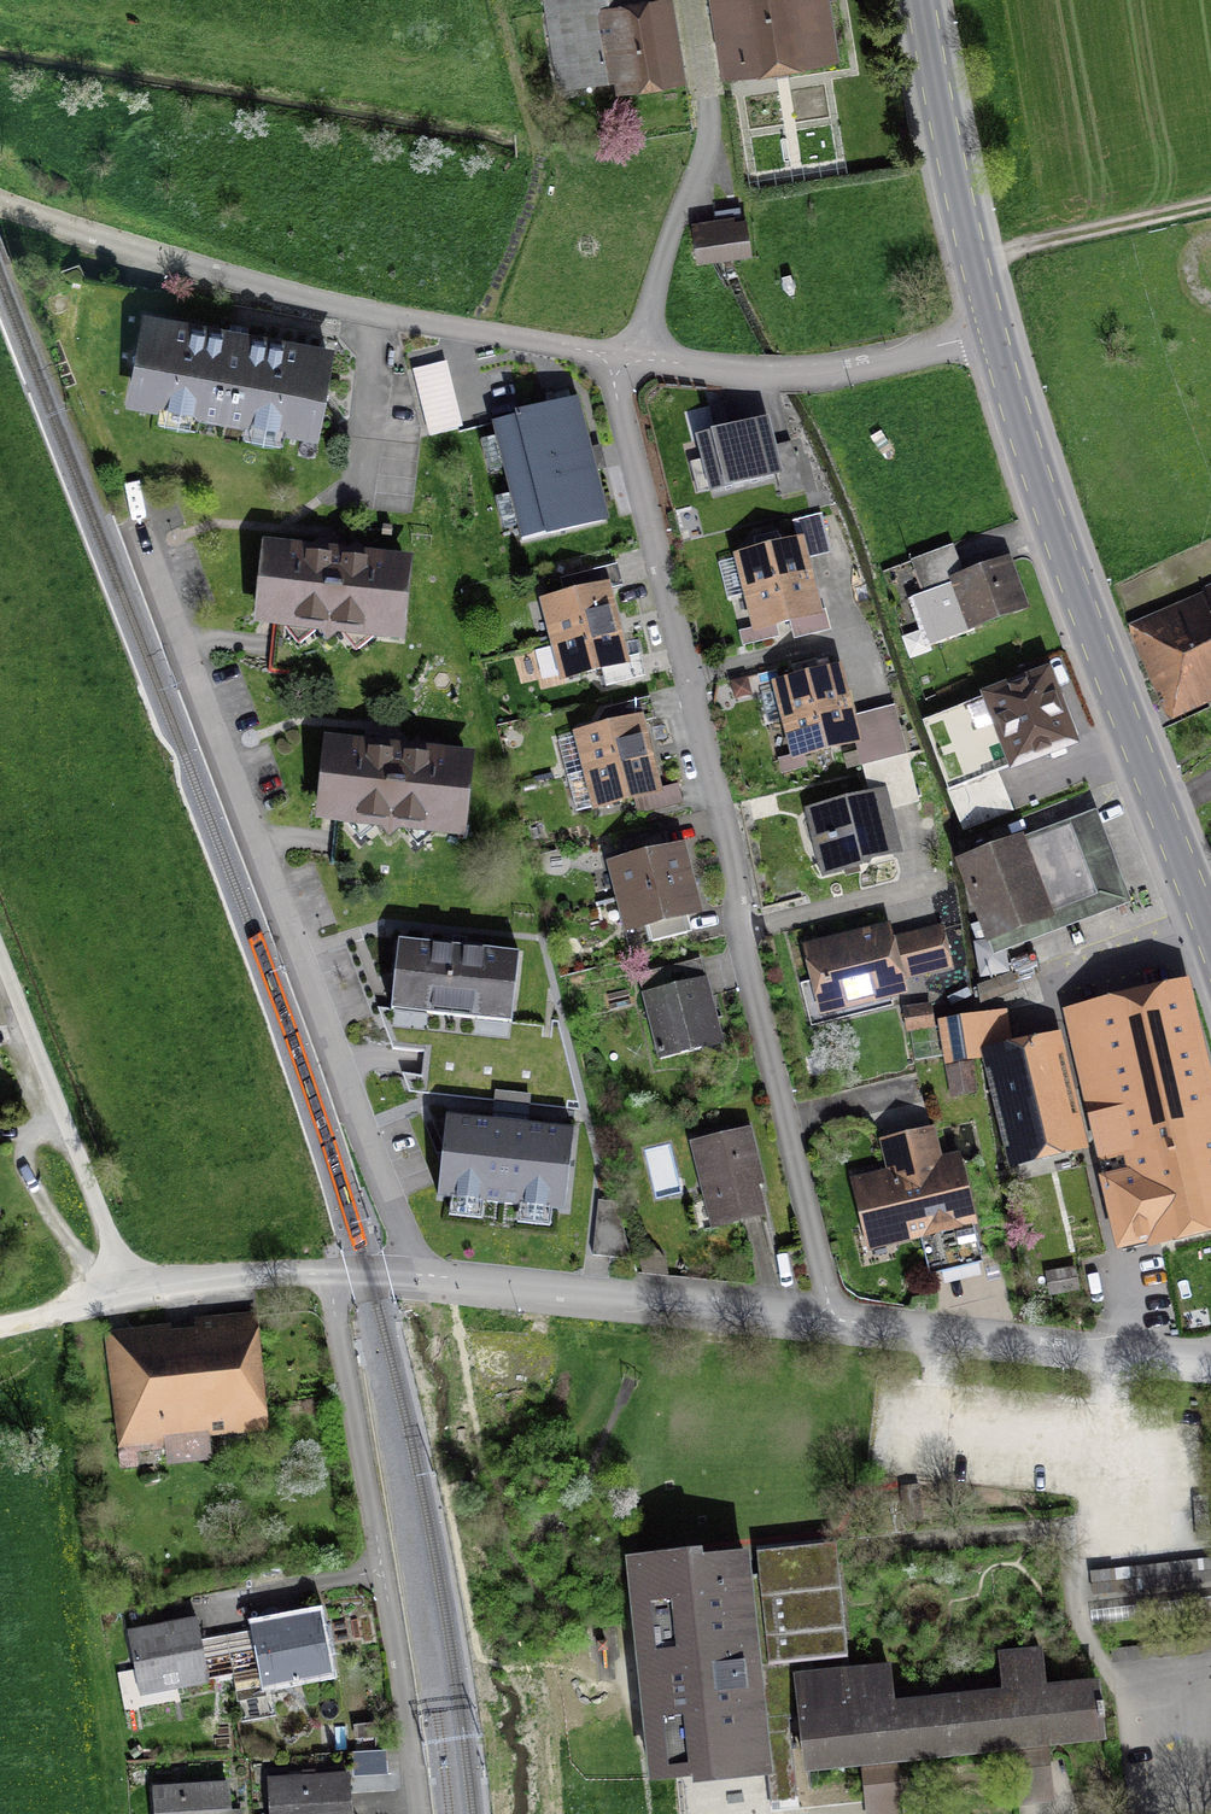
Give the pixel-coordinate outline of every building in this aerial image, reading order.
[(549,15),(560,14),(618,6),(617,0),(547,0),(549,15)] [(660,0),(617,0),(618,6),(560,14),(571,87),(671,73),(660,0)] [(726,76),(833,60),(824,0),(715,0),(726,76)] [(744,216),(694,225),(700,260),(751,250),(744,216)] [(337,351),(142,319),(127,411),(321,443),(337,351)] [(444,365),(408,374),(423,438),(459,430),(444,365)] [(579,408),(495,430),(526,550),(610,528),(579,408)] [(771,425),(699,442),(713,501),(785,483),(771,425)] [(809,583),(805,567),(799,545),(737,560),(757,638),(819,622),(809,583)] [(415,568),(264,553),(256,635),(407,650),(415,568)] [(954,594),(919,607),(935,652),(1034,617),(1014,561),(950,584),(954,594)] [(617,636),(612,614),(606,589),(545,604),(563,679),(624,664),(617,636)] [(1131,634),(1167,728),(1210,711),(1210,594),(1131,634)] [(846,702),(843,690),(838,672),(778,687),(795,755),(855,740),(846,702)] [(1053,676),(926,719),(962,825),(1008,810),(997,777),(1078,750),(1053,676)] [(579,741),(586,768),(567,773),(577,811),(657,791),(649,761),(645,745),(640,726),(579,741)] [(477,762),(328,748),(320,832),(469,846),(477,762)] [(880,796),(812,813),(826,869),(894,852),(884,811),(880,796)] [(1100,821),(964,868),(992,950),(1128,904),(1100,821)] [(688,882),(684,865),(680,848),(610,865),(626,932),(696,915),(688,882)] [(897,929),(805,949),(821,1022),(909,1003),(905,986),(953,976),(944,934),(900,943),(897,929)] [(521,959),(401,946),(393,1017),(513,1030),(521,959)] [(709,982),(647,998),(665,1065),(726,1050),(709,982)] [(1062,1020),(1120,1243),(1210,1219),(1210,1150),(1170,992),(1062,1020)] [(935,1012),(906,1014),(908,1037),(937,1035),(935,1012)] [(976,1020),(948,1026),(951,1059),(980,1056),(976,1020)] [(1051,1045),(989,1060),(1014,1161),(1076,1146),(1051,1045)] [(968,1064),(951,1067),(956,1096),(974,1093),(968,1064)] [(524,1132),(444,1125),(438,1197),(566,1208),(572,1136),(524,1132)] [(889,1178),(853,1187),(869,1258),(979,1233),(963,1161),(947,1164),(940,1132),(881,1146),(889,1178)] [(750,1133),(692,1148),(714,1236),(773,1221),(750,1133)] [(1075,1268),(1049,1272),(1053,1293),(1079,1289),(1075,1268)] [(239,1341),(104,1354),(113,1442),(161,1438),(163,1461),(200,1457),(197,1431),(247,1426),(239,1341)] [(830,1544),(638,1564),(662,1786),(1100,1740),(1094,1691),(889,1712),(884,1669),(844,1673),(830,1544)] [(252,1630),(253,1634),(201,1644),(197,1621),(168,1626),(128,1633),(139,1692),(234,1675),(244,1720),(277,1713),(271,1683),(331,1670),(319,1616),(288,1623),(252,1630)] [(270,1786),(272,1813),(354,1813),(352,1780),(270,1786)] [(154,1794),(156,1813),(234,1813),(232,1788),(154,1794)]
